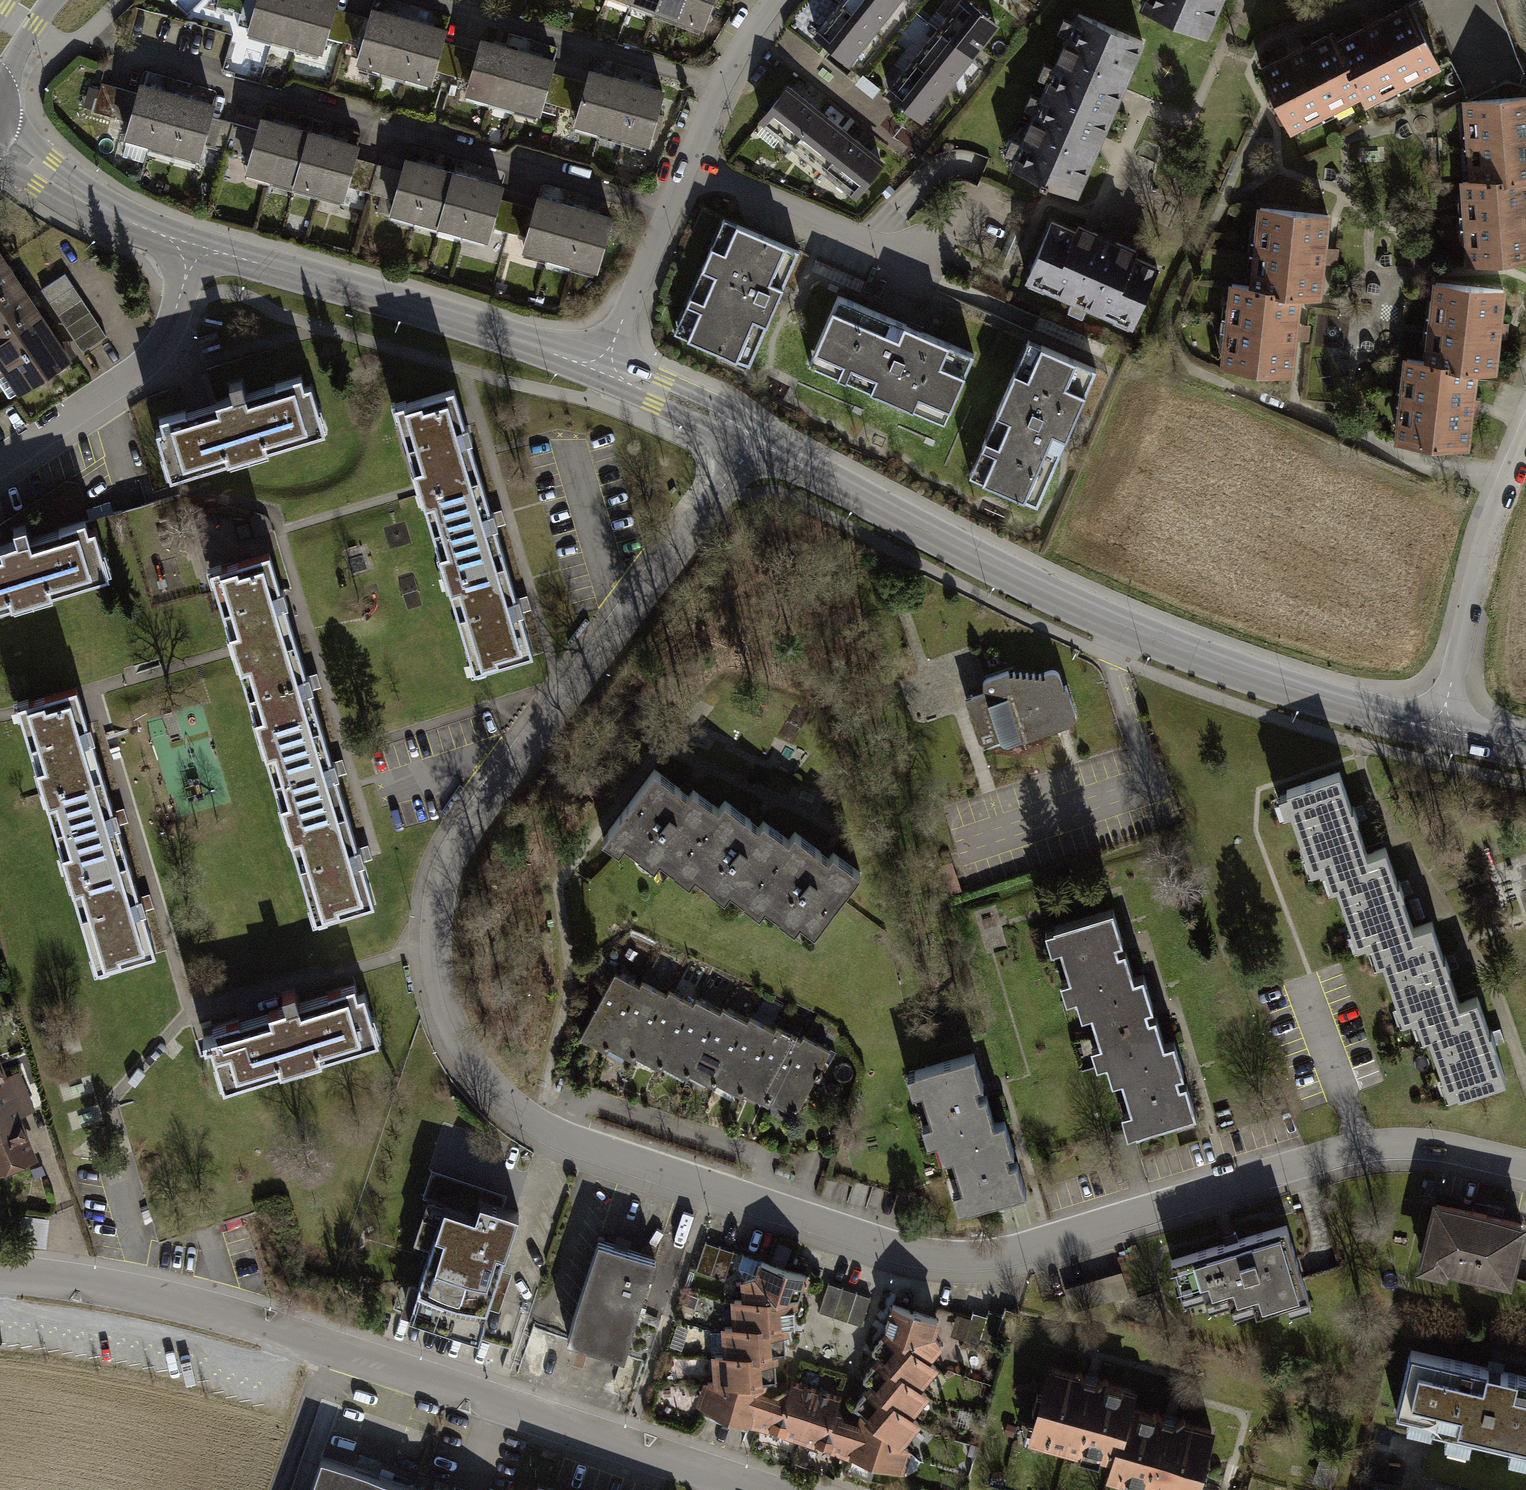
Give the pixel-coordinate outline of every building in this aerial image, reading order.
[(246,33),(318,53),(333,0),(255,0),(246,33)] [(696,31),(708,0),(616,0),(696,31)] [(834,37),(862,59),(910,0),(840,0),(829,13),(844,25),(834,37)] [(907,98),(931,118),(1016,19),(994,0),(960,0),(903,67),(920,82),(907,98)] [(1139,8),(1207,38),(1223,0),(1143,0),(1139,8)] [(1441,68),(1409,4),(1341,38),(1336,28),(1259,67),(1292,133),(1365,97),(1369,104),(1441,68)] [(449,29),(368,7),(353,62),(434,84),(449,29)] [(1091,15),(1029,160),(1095,188),(1157,43),(1091,15)] [(557,60),(481,40),(466,93),(542,113),(557,60)] [(662,95),(591,71),(575,117),(646,141),(662,95)] [(898,151),(802,75),(775,109),(872,185),(898,151)] [(212,103),(138,82),(123,135),(196,157),(212,103)] [(1468,254),(1525,256),(1525,103),(1491,103),(1489,174),(1470,173),(1468,254)] [(357,143),(259,115),(242,173),(340,201),(357,143)] [(506,189),(407,157),(388,218),(487,250),(506,189)] [(617,216),(541,193),(520,260),(596,283),(617,216)] [(1337,206),(1275,201),(1269,278),(1244,276),(1237,368),(1301,373),(1306,310),(1328,312),(1337,206)] [(803,251),(719,213),(667,329),(752,366),(803,251)] [(1165,254),(1057,215),(1035,274),(1144,313),(1165,254)] [(18,397),(74,359),(0,243),(0,370),(18,397)] [(64,275),(47,286),(88,348),(105,337),(64,275)] [(1512,282),(1443,278),(1438,356),(1417,355),(1412,435),(1479,439),(1483,368),(1507,369),(1512,282)] [(982,355),(845,292),(815,356),(953,419),(982,355)] [(1103,365),(1032,332),(970,467),(1041,499),(1103,365)] [(162,417),(166,429),(159,431),(173,476),(328,430),(314,386),(307,388),(303,375),(217,400),(162,417)] [(406,431),(478,676),(538,658),(466,414),(459,390),(399,407),(406,431)] [(115,579),(100,528),(91,530),(88,520),(1,546),(0,546),(0,613),(115,579)] [(234,649),(236,655),(295,638),(293,631),(285,604),(288,603),(283,587),(280,588),(268,552),(211,569),(234,649)] [(306,674),(295,638),(236,655),(262,742),(321,725),(311,690),(313,689),(309,673),(306,674)] [(1009,671),(986,679),(983,682),(983,687),(984,692),(966,698),(979,742),(981,744),(984,745),(987,745),(1000,741),(1002,744),(1005,746),(1008,747),(1073,725),(1075,724),(1076,721),(1076,718),(1067,687),(1064,688),(1060,675),(1058,672),(1054,671),(1051,670),(1038,675),(1009,671)] [(78,687),(21,702),(23,712),(102,972),(159,955),(143,901),(117,816),(91,730),(80,694),(78,687)] [(331,760),(321,725),(262,742),(287,828),(347,810),(336,775),(339,774),(334,759),(331,760)] [(1352,773),(1290,793),(1319,874),(1340,869),(1364,949),(1384,943),(1412,1025),(1433,1019),(1462,1101),(1509,1084),(1491,995),(1456,1004),(1438,917),(1414,926),(1394,850),(1375,855),(1352,773)] [(662,776),(614,842),(631,852),(644,851),(669,871),(681,868),(701,886),(716,883),(736,901),(746,898),(769,915),(776,912),(801,929),(809,927),(824,935),(869,872),(842,855),(834,862),(806,838),(796,844),(774,826),(763,829),(736,805),(726,811),(704,794),(690,796),(662,776)] [(357,846),(347,810),(287,828),(315,921),(374,903),(362,861),(365,861),(360,845),(357,846)] [(1117,917),(1044,939),(1046,960),(1071,964),(1072,1002),(1090,1001),(1094,1045),(1109,1046),(1110,1087),(1124,1092),(1132,1136),(1187,1121),(1189,1089),(1177,1088),(1178,1049),(1162,1058),(1156,1023),(1148,1022),(1148,986),(1132,993),(1129,953),(1117,957),(1117,917)] [(842,1040),(626,966),(589,1038),(805,1104),(842,1040)] [(360,986),(204,1030),(222,1092),(283,1074),(377,1047),(360,986)] [(37,1162),(23,1123),(38,1117),(20,1067),(6,1072),(0,1055),(0,1175),(37,1162)] [(988,1058),(916,1077),(918,1087),(932,1087),(932,1105),(942,1105),(946,1135),(956,1134),(963,1157),(956,1159),(962,1184),(971,1184),(973,1195),(964,1200),(967,1211),(1034,1194),(1031,1171),(1016,1167),(1015,1153),(1024,1149),(1022,1122),(1002,1123),(1001,1097),(986,1085),(996,1078),(988,1058)] [(1442,1193),(1426,1257),(1519,1281),(1525,1254),(1525,1214),(1442,1193)] [(509,1225),(438,1202),(403,1309),(474,1332),(509,1225)] [(1303,1224),(1188,1256),(1198,1295),(1221,1289),(1223,1299),(1246,1293),(1250,1309),(1286,1299),(1290,1313),(1325,1303),(1303,1224)] [(649,1256),(590,1239),(564,1329),(624,1346),(649,1256)] [(731,1279),(736,1249),(707,1244),(701,1274),(731,1279)] [(819,1273),(773,1256),(756,1277),(757,1295),(743,1295),(746,1322),(735,1323),(734,1350),(728,1350),(733,1376),(719,1377),(715,1397),(740,1413),(870,1450),(926,1467),(932,1456),(920,1438),(939,1419),(931,1413),(948,1396),(942,1390),(958,1367),(942,1357),(955,1341),(943,1333),(952,1317),(903,1299),(900,1308),(908,1315),(892,1337),(901,1341),(886,1367),(894,1371),(878,1396),(884,1400),(871,1417),(851,1407),(855,1391),(802,1377),(796,1392),(779,1383),(778,1354),(787,1352),(787,1325),(806,1323),(809,1298),(803,1296),(804,1280),(819,1273)] [(1075,1308),(1131,1294),(1126,1274),(1070,1288),(1075,1308)] [(827,1282),(818,1309),(862,1324),(872,1297),(827,1282)] [(968,1314),(967,1339),(1001,1340),(1002,1315),(968,1314)] [(1425,1349),(1410,1411),(1448,1420),(1446,1428),(1525,1448),(1525,1374),(1511,1370),(1425,1349)] [(1060,1359),(1038,1437),(1120,1460),(1114,1479),(1156,1489),(1206,1489),(1223,1426),(1141,1403),(1147,1383),(1060,1359)] [(1451,1444),(1449,1457),(1474,1461),(1476,1448),(1451,1444)] [(1513,1470),(1525,1473),(1525,1461),(1516,1458),(1513,1470)] [(321,1467),(313,1489),(389,1489),(321,1467)]
